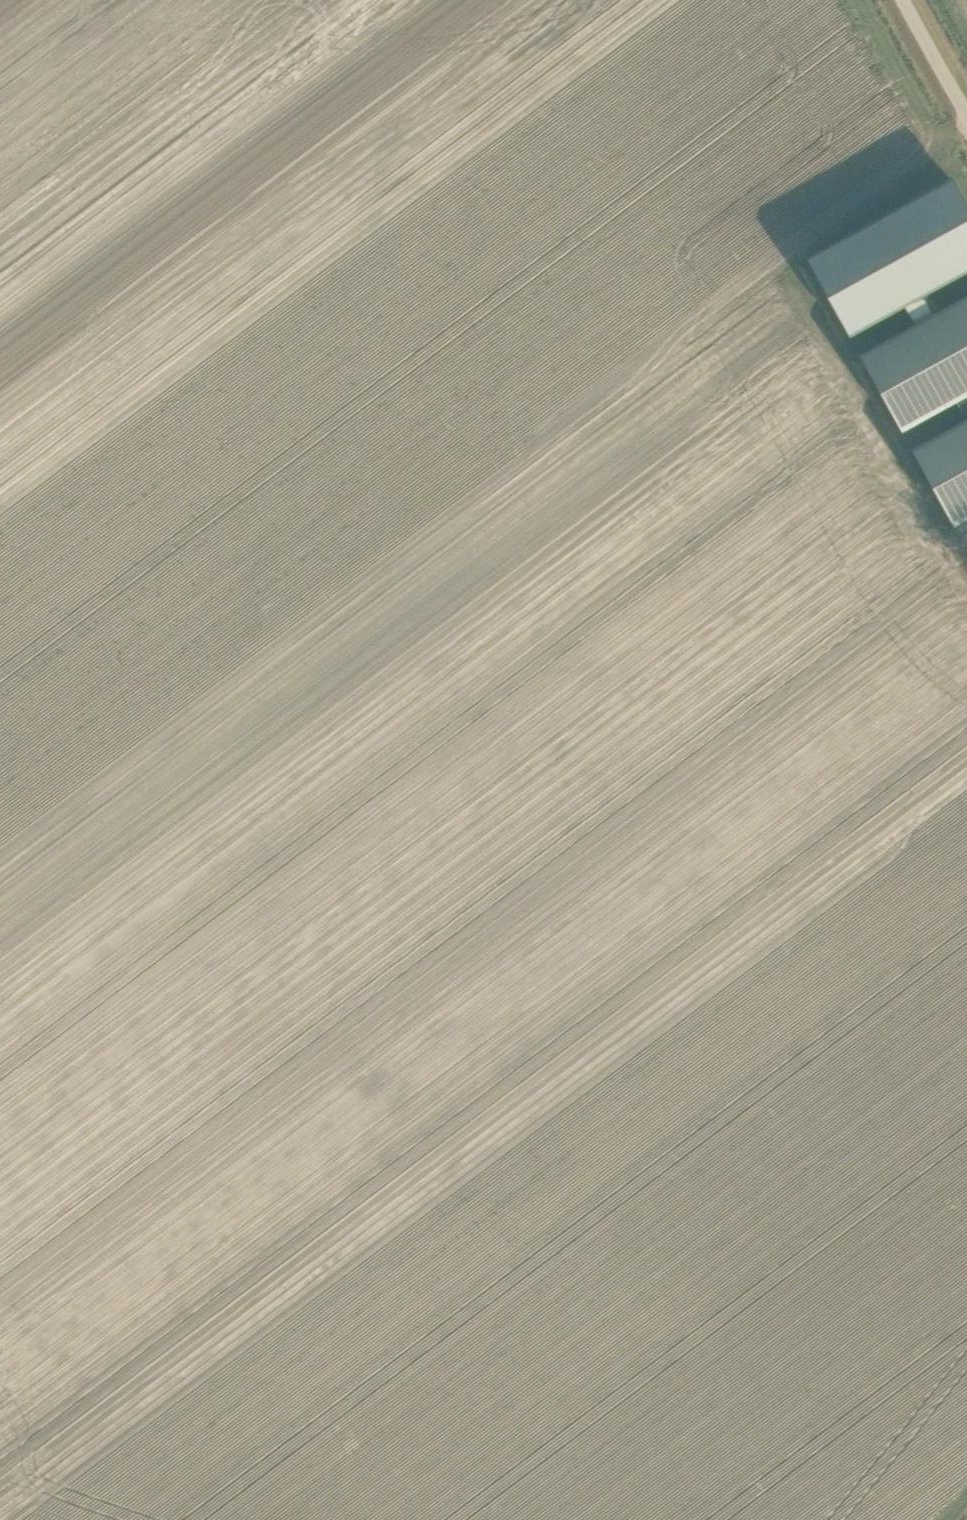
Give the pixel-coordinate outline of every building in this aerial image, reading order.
[(807,256),(850,336),(905,306),(915,325),(935,314),(924,295),(966,271),(966,203),(952,177),(807,256)] [(935,314),(915,325),(863,354),(903,427),(955,399),(966,419),(914,448),(955,522),(966,516),(966,296),(935,314)]
